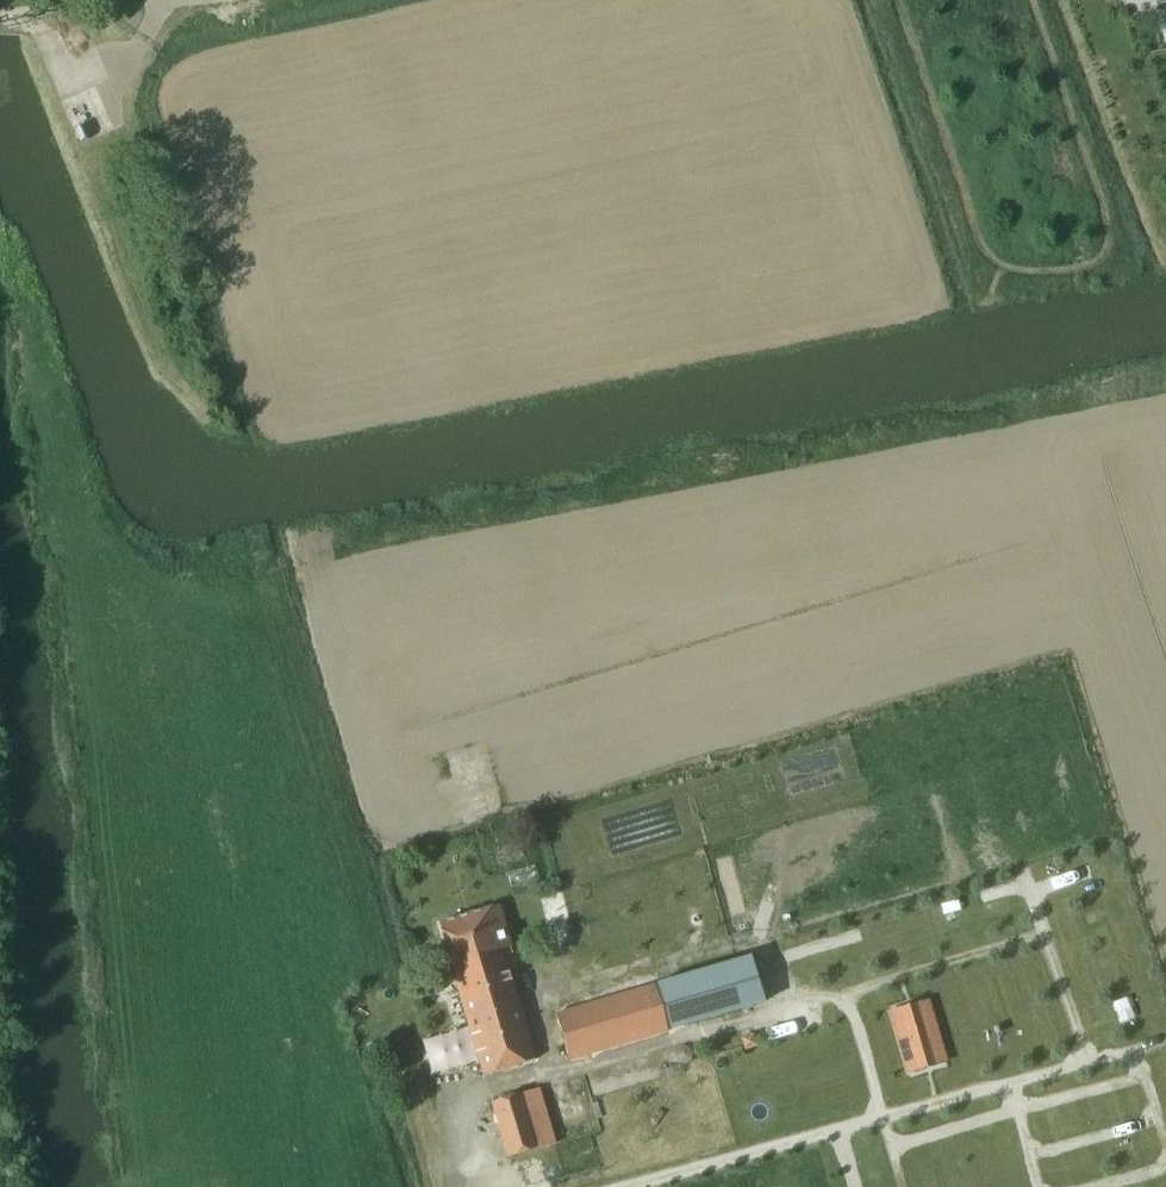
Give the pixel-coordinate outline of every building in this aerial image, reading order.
[(535,1059),(504,955),(512,953),(510,947),(511,947),(499,905),(439,923),(446,945),(435,948),(432,953),(435,964),(440,966),(451,963),(451,964),(452,964),(484,1074),(535,1059)] [(670,1031),(655,984),(556,1014),(571,1062),(670,1031)] [(895,1010),(913,1072),(940,1064),(922,1003),(895,1010)] [(493,1102),(509,1157),(555,1143),(539,1088),(493,1102)]
